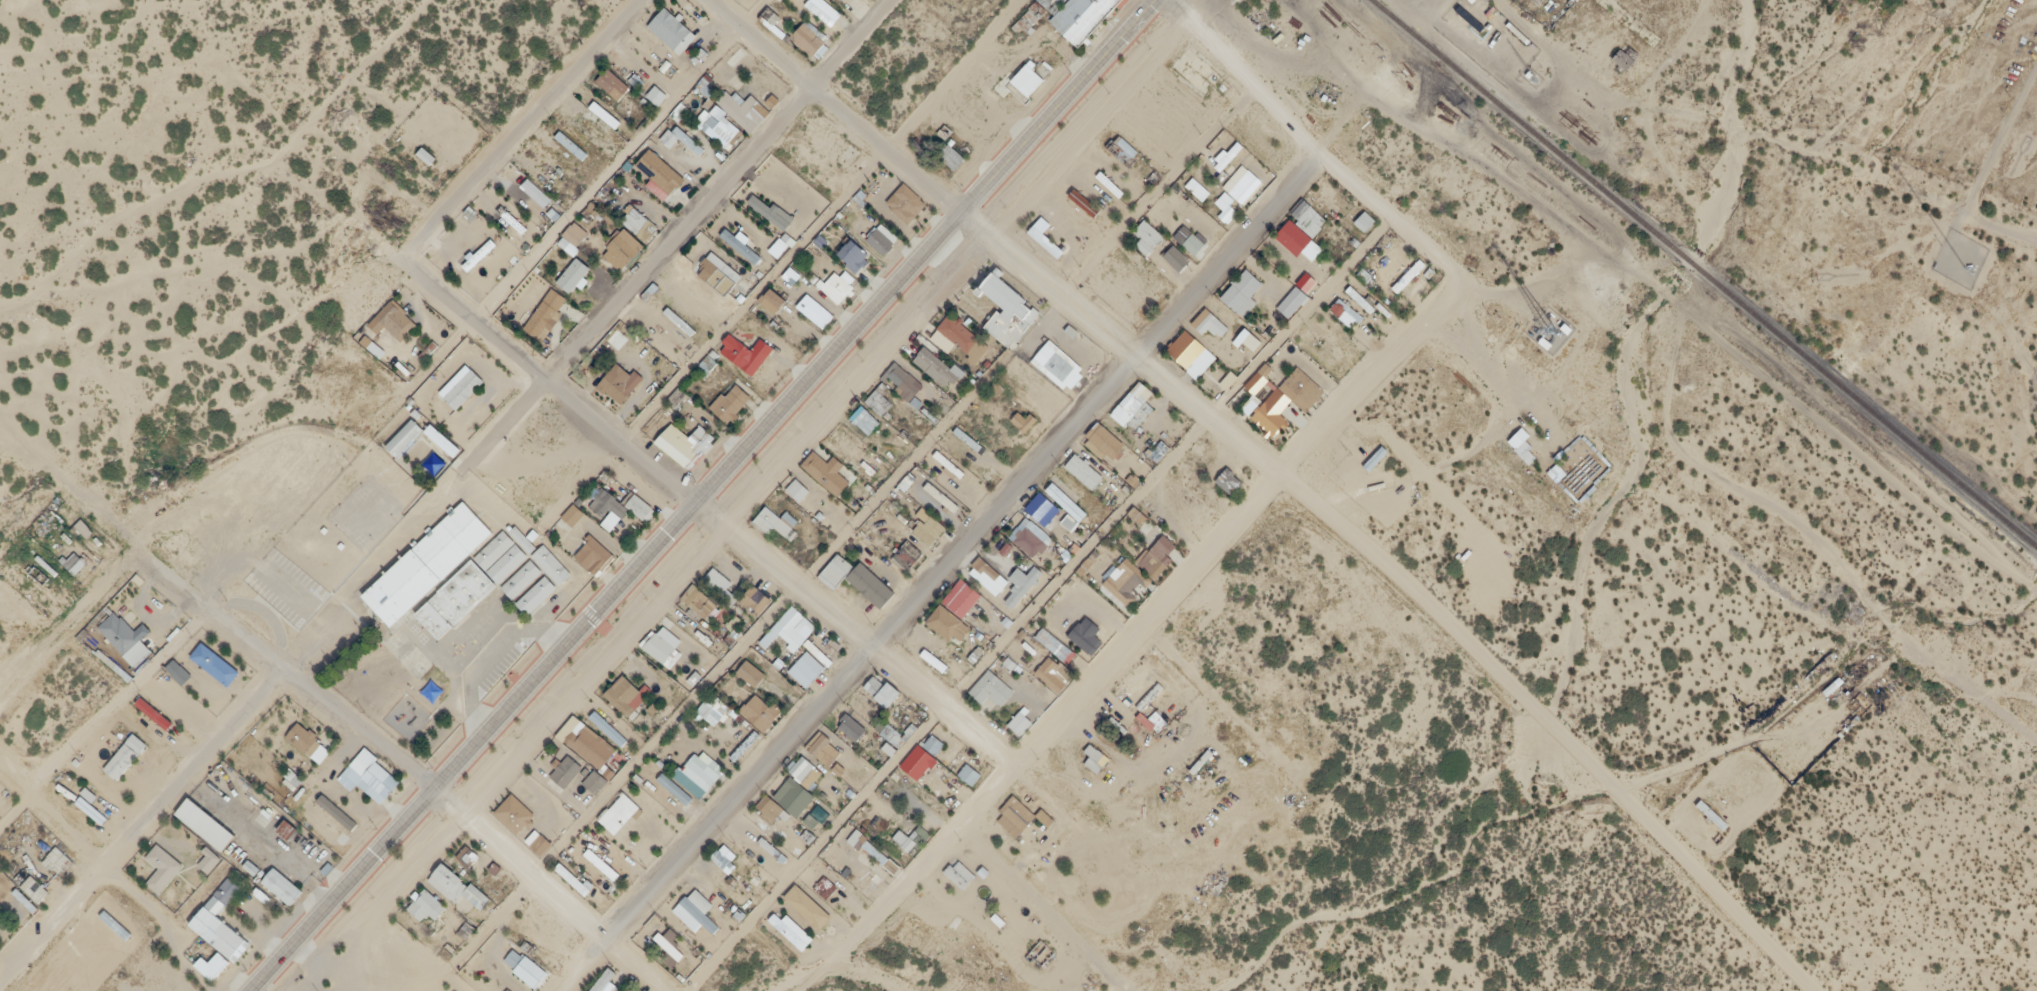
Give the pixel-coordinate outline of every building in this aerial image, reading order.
[(824,0),(808,0),(804,5),(829,28),(841,15),(824,0)] [(1070,1),(1069,0),(1037,0),(1031,6),(1049,22),(1044,29),(1072,54),(1119,2),(1117,0),(1071,0),(1070,1)] [(678,54),(696,36),(666,6),(648,24),(678,54)] [(781,41),(786,35),(762,16),(757,22),(781,41)] [(812,55),(827,39),(806,20),(791,36),(812,55)] [(617,99),(629,87),(608,66),(596,78),(617,99)] [(1024,67),(1005,88),(1022,104),(1038,86),(1028,77),(1031,73),(1024,67)] [(649,93),(658,102),(666,94),(657,85),(649,93)] [(620,120),(597,98),(591,104),(614,126),(620,120)] [(724,148),(739,129),(714,109),(700,127),(724,148)] [(607,133),(585,114),(580,120),(602,139),(607,133)] [(674,129),(698,153),(704,148),(679,124),(674,129)] [(555,136),(583,159),(589,151),(562,128),(555,136)] [(966,158),(949,141),(937,153),(955,170),(966,158)] [(417,152),(431,162),(437,153),(424,143),(417,152)] [(636,162),(672,191),(685,176),(649,147),(636,162)] [(1240,206),(1262,184),(1244,165),(1222,187),(1240,206)] [(908,223),(928,203),(905,181),(886,201),(908,223)] [(544,204),(521,185),(515,192),(538,211),(544,204)] [(748,202),(785,228),(793,217),(756,190),(748,202)] [(1327,220),(1309,204),(1295,219),(1313,235),(1327,220)] [(1355,221),(1365,230),(1375,218),(1365,210),(1355,221)] [(899,236),(881,222),(867,239),(885,253),(899,236)] [(762,255),(726,228),(721,236),(757,262),(762,255)] [(873,253),(853,234),(838,249),(858,268),(873,253)] [(1163,256),(1181,270),(1190,259),(1173,245),(1163,256)] [(700,266),(733,287),(743,272),(710,251),(700,266)] [(570,293),(591,265),(577,254),(556,282),(570,293)] [(1221,296),(1245,317),(1258,302),(1252,297),(1264,284),(1246,268),(1221,296)] [(988,271),(969,292),(974,296),(976,293),(1001,315),(996,321),(991,317),(975,335),(1001,357),(1008,349),(1011,352),(1028,333),(1018,324),(1026,314),(1020,309),(1022,306),(996,283),(998,281),(988,271)] [(525,325),(539,336),(567,297),(553,287),(525,325)] [(1332,305),(1340,313),(1349,303),(1341,295),(1332,305)] [(380,331),(388,324),(400,337),(418,320),(394,296),(369,321),(380,331)] [(1201,336),(1211,330),(1215,338),(1225,332),(1212,308),(1192,319),(1201,336)] [(1187,328),(1165,349),(1195,379),(1217,357),(1187,328)] [(1243,342),(1255,350),(1263,339),(1250,330),(1243,342)] [(753,347),(730,331),(717,348),(754,374),(774,345),(761,335),(753,347)] [(949,385),(959,371),(925,346),(915,359),(949,385)] [(1044,347),(1024,370),(1057,398),(1060,394),(1065,398),(1077,384),(1073,380),(1077,376),(1044,347)] [(619,360),(598,385),(621,404),(642,379),(619,360)] [(1252,417),(1276,436),(1289,421),(1280,413),(1295,395),(1306,404),(1323,383),(1297,362),(1252,417)] [(485,381),(468,363),(438,392),(456,410),(485,381)] [(711,405),(729,422),(753,395),(735,379),(711,405)] [(1110,414),(1123,426),(1144,402),(1131,391),(1110,414)] [(871,415),(866,410),(861,415),(866,419),(871,415)] [(425,427),(413,415),(386,443),(397,455),(425,427)] [(686,470),(716,435),(701,422),(689,436),(671,421),(653,443),(686,470)] [(954,432),(979,453),(984,448),(959,426),(954,432)] [(801,463),(837,495),(850,481),(838,470),(844,463),(835,455),(829,461),(815,448),(801,463)] [(961,476),(964,472),(937,451),(934,456),(961,476)] [(1242,481),(1226,468),(1215,481),(1231,494),(1242,481)] [(600,490),(585,511),(613,529),(628,505),(645,516),(652,505),(634,494),(626,507),(600,490)] [(1055,505),(1055,504),(1041,491),(1026,508),(1046,525),(1060,509),(1055,505)] [(769,502),(751,521),(767,536),(775,526),(789,538),(798,528),(769,502)] [(458,510),(358,603),(387,633),(487,540),(458,510)] [(408,619),(433,644),(490,588),(525,624),(562,587),(503,526),(408,619)] [(1179,547),(1159,533),(1136,567),(1157,580),(1179,547)] [(613,549),(590,534),(574,557),(597,573),(613,549)] [(907,567),(921,554),(909,541),(895,553),(907,567)] [(820,574),(836,587),(854,565),(837,552),(820,574)] [(966,571),(994,598),(1009,582),(981,555),(966,571)] [(703,578),(724,595),(734,582),(714,565),(703,578)] [(1043,573),(1036,567),(1005,599),(1011,605),(1043,573)] [(982,594),(960,577),(926,623),(951,642),(956,636),(959,639),(969,626),(961,621),(982,594)] [(708,619),(722,602),(697,582),(683,599),(708,619)] [(772,598),(754,583),(740,599),(759,614),(772,598)] [(135,631),(116,611),(98,628),(134,666),(151,650),(141,639),(149,632),(142,624),(135,631)] [(1091,645),(1096,621),(1080,617),(1074,641),(1091,645)] [(662,661),(674,648),(657,632),(645,645),(662,661)] [(229,686),(240,670),(201,642),(190,657),(229,686)] [(787,673),(807,688),(820,670),(800,655),(787,673)] [(765,674),(748,658),(737,671),(754,686),(765,674)] [(997,711),(1014,689),(988,669),(971,691),(997,711)] [(876,693),(882,701),(897,688),(890,681),(876,693)] [(857,739),(865,725),(846,713),(837,728),(857,739)] [(318,765),(331,751),(299,722),(286,736),(318,765)] [(598,769),(615,752),(585,723),(569,740),(598,769)] [(827,766),(843,751),(824,731),(808,746),(827,766)] [(117,781),(149,745),(135,732),(102,768),(117,781)] [(923,745),(934,754),(942,743),(930,734),(923,745)] [(567,786),(583,764),(568,752),(551,775),(567,786)] [(399,781),(377,760),(361,777),(383,798),(399,781)] [(979,772),(967,764),(959,775),(971,784),(979,772)] [(596,792),(608,779),(596,768),(584,781),(596,792)] [(949,790),(930,771),(922,778),(941,797),(949,790)] [(797,816),(817,796),(793,772),(773,792),(797,816)] [(641,807),(626,790),(598,815),(613,832),(641,807)] [(536,813),(514,791),(495,810),(517,832),(536,813)] [(1016,836),(1037,815),(1016,794),(995,815),(1016,836)] [(1721,830),(1729,822),(1702,798),(1694,806),(1721,830)] [(864,845),(883,860),(887,855),(868,840),(864,845)] [(147,856),(159,866),(147,881),(160,892),(184,863),(158,841),(147,856)] [(458,858),(472,865),(478,853),(464,846),(458,858)] [(621,871),(590,846),(584,854),(615,878),(621,871)] [(428,879),(455,901),(462,893),(480,908),(491,895),(445,858),(428,879)] [(976,873),(956,858),(945,873),(965,888),(976,873)] [(555,866),(584,895),(591,888),(562,859),(555,866)] [(303,890),(276,864),(262,878),(289,904),(303,890)] [(856,884),(870,897),(888,879),(874,866),(856,884)] [(189,924),(231,956),(248,934),(221,913),(243,885),(229,874),(189,924)] [(837,881),(823,874),(817,886),(830,894),(837,881)] [(821,925),(833,913),(799,879),(787,892),(821,925)] [(706,909),(713,902),(696,885),(682,900),(712,931),(720,923),(706,909)] [(783,914),(779,908),(772,913),(797,950),(813,939),(792,909),(783,914)] [(656,936),(679,958),(685,953),(661,930),(656,936)] [(548,970),(515,946),(505,960),(537,984),(548,970)]
